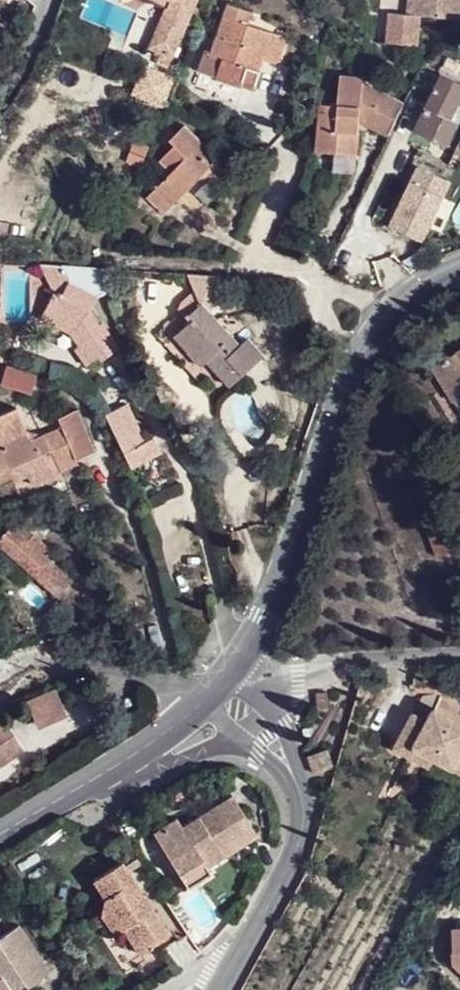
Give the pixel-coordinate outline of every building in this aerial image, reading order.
[(170,0),(146,0),(166,9),(170,0)] [(170,0),(166,9),(161,21),(182,30),(195,0),(170,0)] [(412,16),(422,17),(423,0),(413,0),(412,16)] [(422,17),(459,20),(459,0),(423,0),(422,17)] [(412,16),(392,16),(390,45),(420,47),(422,17),(412,16)] [(239,86),(250,89),(254,77),(252,76),(256,64),(272,70),(283,40),(222,19),(208,61),(219,65),(213,84),(238,92),(239,86)] [(182,30),(161,21),(150,48),(158,52),(172,57),(182,30)] [(172,57),(158,52),(153,64),(166,69),(172,57)] [(448,148),(459,126),(459,124),(453,120),(459,107),(459,81),(447,75),(415,131),(448,148)] [(371,135),(386,141),(402,107),(365,88),(366,82),(339,78),(336,105),(318,103),(312,150),(352,156),(355,133),(348,133),(349,124),(356,126),(370,128),(371,135)] [(238,92),(247,96),(250,89),(239,86),(238,92)] [(142,202),(158,218),(170,205),(197,177),(207,166),(210,163),(176,131),(162,145),(168,150),(153,167),(160,173),(149,185),(154,189),(142,202)] [(207,166),(170,205),(187,222),(210,198),(202,190),(217,175),(207,166)] [(68,267),(38,264),(44,294),(48,296),(54,299),(60,284),(68,267)] [(96,363),(114,350),(85,310),(90,298),(60,284),(54,299),(48,296),(37,321),(66,335),(75,348),(71,351),(82,367),(94,359),(96,363)] [(172,334),(188,349),(201,364),(208,358),(214,365),(209,368),(227,387),(262,357),(243,336),(238,341),(202,299),(183,316),(186,321),(172,334)] [(188,349),(172,334),(163,342),(178,358),(188,349)] [(433,368),(453,403),(459,399),(459,352),(433,368)] [(33,371),(3,366),(0,382),(0,385),(30,390),(33,371)] [(125,404),(103,413),(129,468),(161,453),(153,435),(142,439),(125,404)] [(29,485),(75,464),(74,460),(91,452),(72,412),(56,419),(59,425),(28,439),(15,407),(0,414),(0,477),(21,467),(29,485)] [(457,551),(442,511),(420,519),(435,560),(457,551)] [(70,583),(42,556),(46,550),(32,537),(27,543),(11,527),(0,539),(0,546),(56,599),(70,583)] [(25,700),(36,724),(64,713),(53,688),(25,700)] [(316,694),(317,711),(329,710),(328,694),(316,694)] [(455,732),(459,725),(418,703),(410,717),(402,732),(442,754),(455,732)] [(410,717),(395,709),(381,734),(418,754),(452,772),(459,757),(459,734),(455,732),(442,754),(402,732),(410,717)] [(28,756),(7,726),(0,731),(0,776),(28,756)] [(418,754),(381,734),(376,744),(413,763),(418,754)] [(327,750),(308,757),(314,775),(334,768),(327,750)] [(180,816),(156,830),(187,887),(214,872),(211,866),(230,857),(225,848),(257,830),(238,796),(186,826),(180,816)] [(262,839),(257,830),(225,848),(230,857),(262,839)] [(140,862),(135,856),(120,865),(118,862),(89,881),(99,898),(107,909),(99,913),(113,934),(119,929),(135,954),(165,935),(150,911),(143,915),(133,899),(139,894),(124,871),(140,862)] [(143,915),(150,911),(139,894),(133,899),(143,915)] [(0,933),(0,989),(16,989),(46,972),(15,924),(0,933)]
